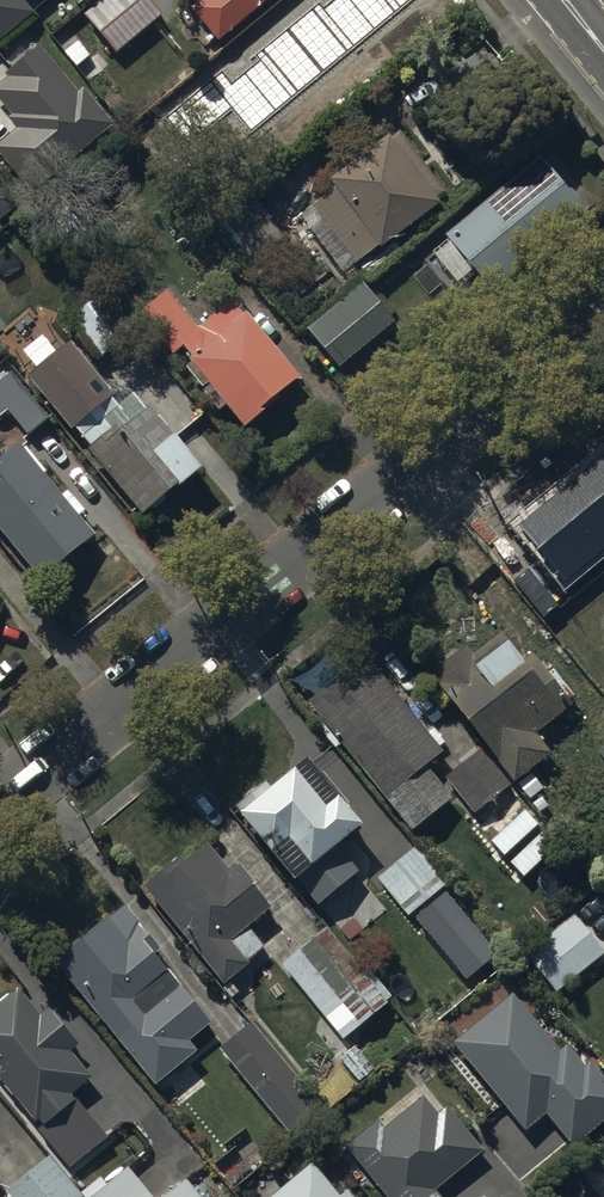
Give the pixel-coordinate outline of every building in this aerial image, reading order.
[(30,14),(20,0),(0,0),(0,38),(30,14)] [(82,23),(115,64),(161,26),(140,0),(110,0),(82,23)] [(187,21),(216,55),(282,0),(213,0),(187,21)] [(380,0),(345,0),(280,55),(259,31),(216,65),(240,98),(248,94),(267,121),(259,127),(279,151),(416,45),(427,38),(395,0),(393,0),(385,6),(380,0)] [(4,67),(7,71),(0,76),(0,88),(14,105),(8,110),(16,120),(0,132),(0,150),(27,184),(109,119),(78,81),(72,86),(37,42),(4,67)] [(163,104),(125,135),(153,170),(191,139),(187,135),(209,117),(187,90),(166,108),(163,104)] [(296,215),(341,276),(441,202),(439,198),(447,192),(401,130),(390,138),(385,132),(328,175),(335,185),(296,215)] [(538,151),(444,233),(492,287),(586,205),(538,151)] [(19,213),(0,192),(0,229),(19,213)] [(166,285),(136,310),(172,355),(186,343),(196,354),(192,358),(245,421),(301,375),(232,292),(196,321),(166,285)] [(362,294),(306,339),(337,377),(393,332),(362,294)] [(69,340),(29,374),(73,426),(113,393),(69,340)] [(0,378),(0,414),(10,406),(30,432),(47,418),(10,370),(0,378)] [(199,464),(146,402),(103,439),(100,435),(87,446),(143,511),(199,464)] [(574,472),(603,507),(603,447),(574,472)] [(0,492),(0,545),(40,594),(94,548),(28,467),(0,492)] [(583,533),(603,558),(603,516),(583,533)] [(535,537),(500,567),(546,619),(580,588),(535,537)] [(520,674),(499,645),(472,667),(467,660),(458,666),(450,665),(437,675),(436,683),(431,686),(439,696),(436,698),(513,796),(518,792),(529,805),(543,795),(533,782),(552,767),(535,747),(575,714),(533,664),(520,674)] [(443,765),(366,668),(308,715),(411,843),(452,809),(426,778),(443,765)] [(270,787),(265,781),(236,805),(238,811),(293,876),(298,872),(319,898),(353,869),(332,844),(359,822),(305,758),(270,787)] [(182,853),(142,886),(223,984),(249,963),(230,939),(268,908),(248,883),(254,878),(240,861),(231,869),(209,843),(188,860),(182,853)] [(556,991),(603,955),(603,953),(576,916),(527,953),(556,991)] [(52,972),(129,1066),(145,1053),(150,1059),(174,1039),(172,1036),(197,1017),(154,964),(159,960),(126,919),(112,930),(110,927),(52,972)] [(327,925),(282,962),(344,1036),(388,1000),(327,925)] [(69,1167),(109,1135),(78,1097),(75,1099),(70,1093),(90,1077),(69,1051),(77,1044),(48,1008),(40,1015),(18,988),(0,1003),(0,1082),(69,1167)] [(511,994),(452,1042),(525,1131),(544,1115),(570,1146),(603,1119),(603,1080),(589,1062),(584,1066),(566,1043),(557,1050),(511,994)] [(253,1035),(219,1060),(288,1148),(320,1122),(253,1035)] [(345,1156),(378,1196),(435,1196),(482,1160),(446,1116),(436,1123),(422,1107),(383,1136),(378,1130),(345,1156)] [(8,1190),(14,1196),(78,1196),(80,1195),(50,1158),(8,1190)] [(91,1196),(153,1196),(129,1167),(91,1196)] [(283,1196),(332,1196),(312,1173),(283,1196)] [(187,1180),(165,1196),(201,1196),(187,1180)]
